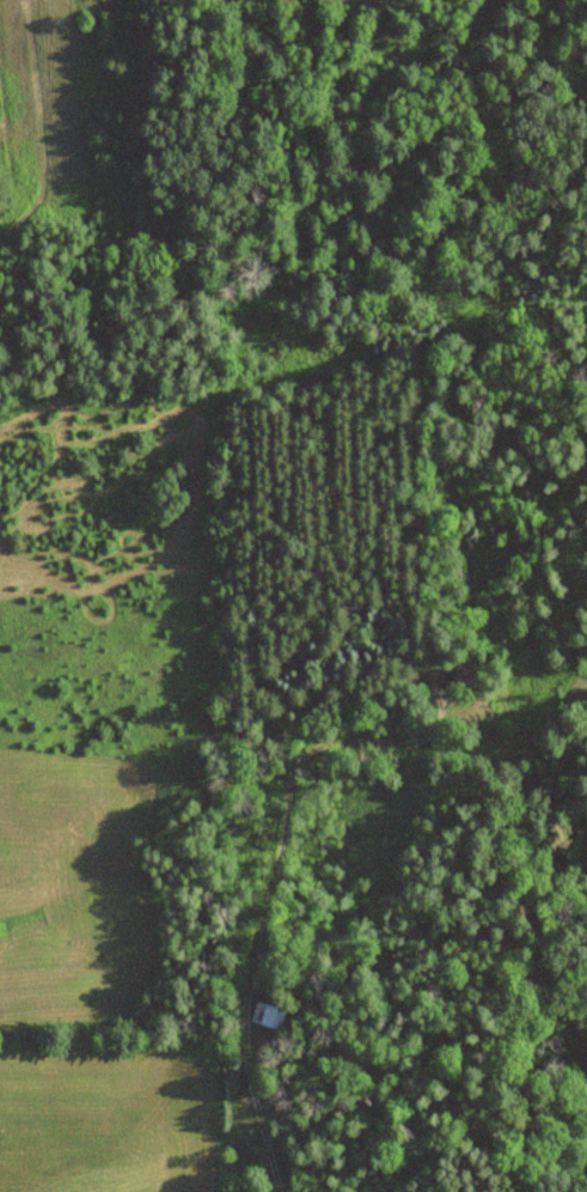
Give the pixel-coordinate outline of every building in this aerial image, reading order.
[(288,1011),(256,1002),(250,1023),(283,1031),(288,1011)]
